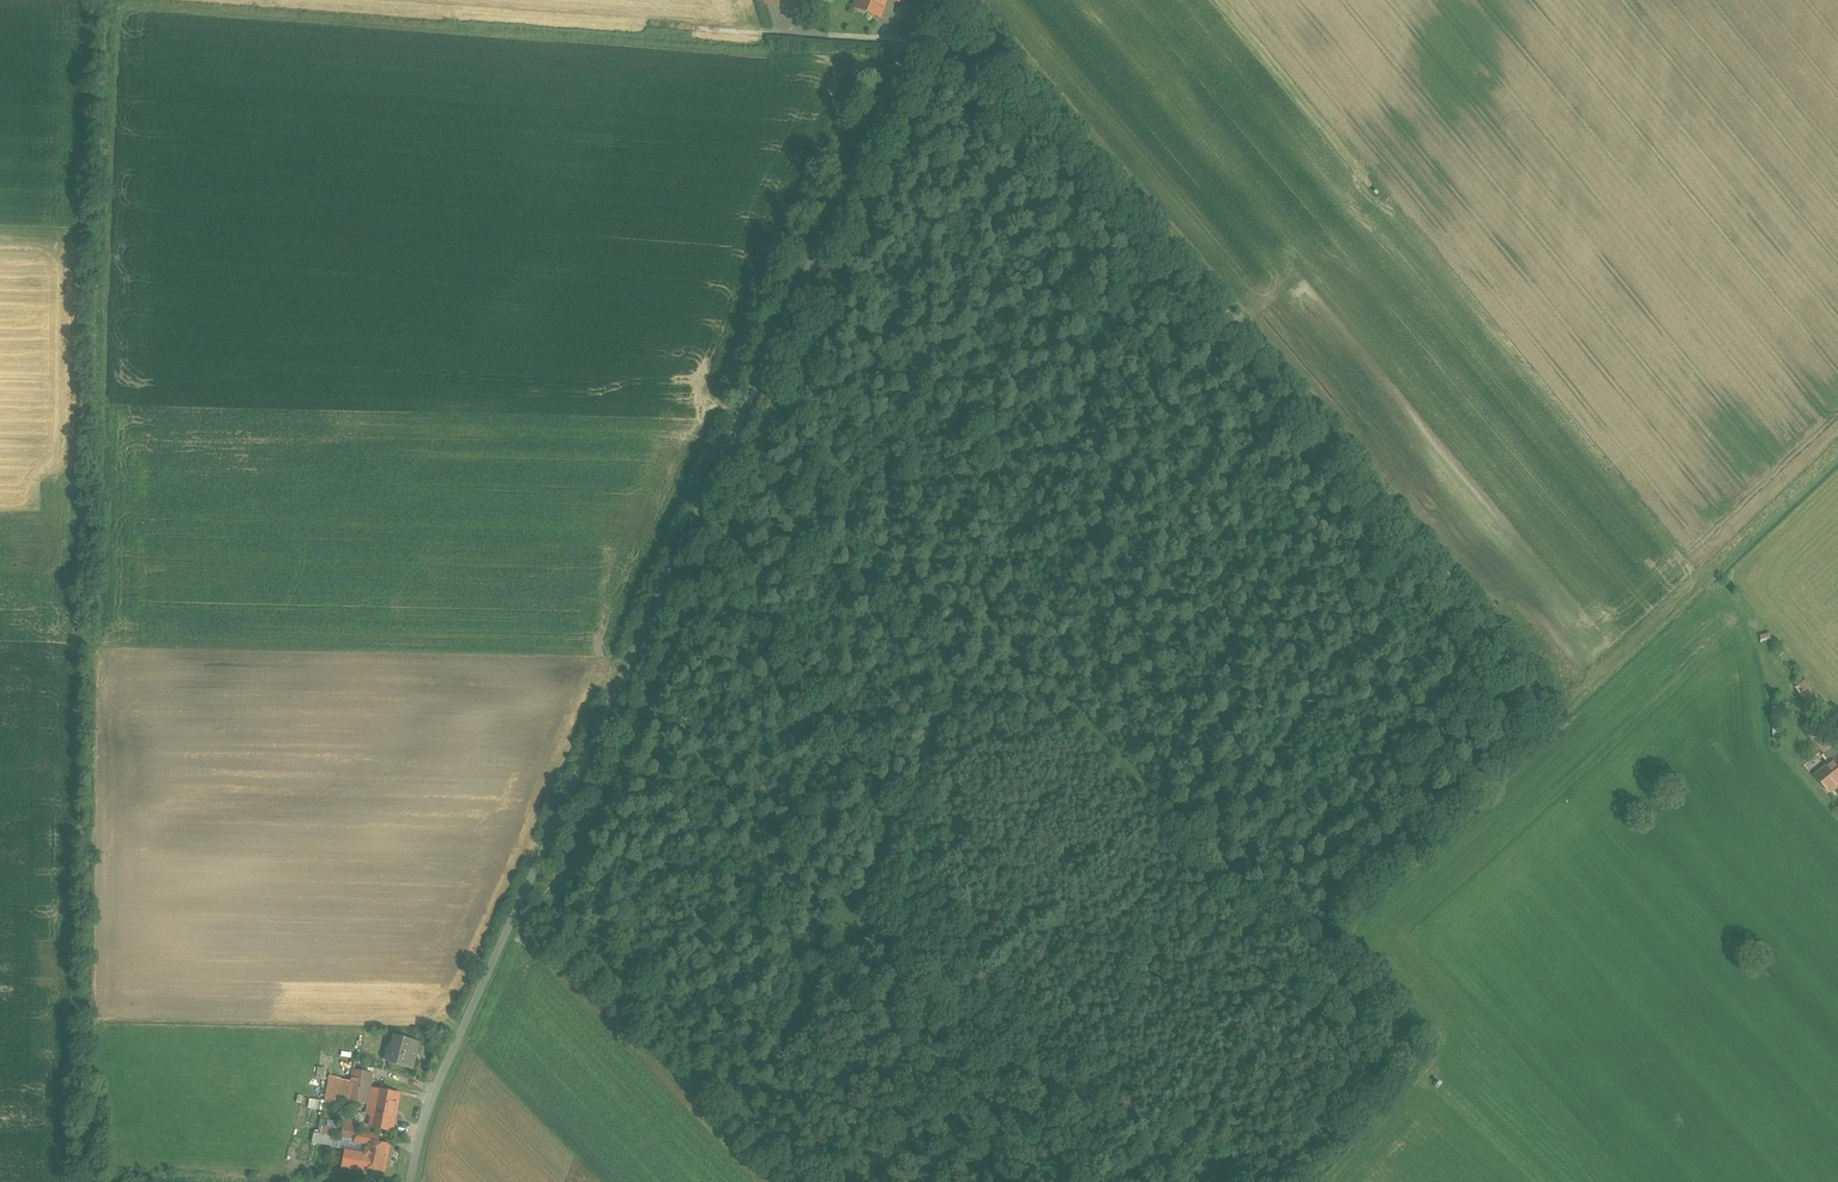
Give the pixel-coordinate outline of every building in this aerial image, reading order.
[(886,0),(857,0),(855,7),(879,17),(886,0)] [(1812,711),(1816,708),(1834,731),(1837,728),(1837,717),(1825,701),(1821,704),(1807,687),(1798,694),(1812,711)] [(1823,753),(1834,744),(1813,718),(1802,727),(1823,753)] [(1834,744),(1823,753),(1831,762),(1815,775),(1829,791),(1837,784),(1837,749),(1834,744)] [(413,1069),(419,1043),(395,1037),(388,1062),(413,1069)] [(348,1100),(366,1104),(372,1074),(367,1073),(369,1065),(358,1063),(355,1062),(352,1078),(349,1094),(348,1100)] [(399,1094),(372,1089),(368,1113),(373,1114),(371,1127),(392,1131),(399,1094)] [(367,1142),(377,1143),(378,1135),(357,1131),(355,1143),(366,1146),(367,1142)] [(377,1143),(367,1142),(366,1146),(364,1156),(362,1166),(363,1167),(384,1171),(389,1146),(377,1143)] [(351,1153),(364,1156),(366,1146),(355,1143),(353,1143),(351,1153)] [(362,1166),(364,1156),(351,1153),(347,1153),(345,1166),(362,1170),(363,1167),(362,1166)]
